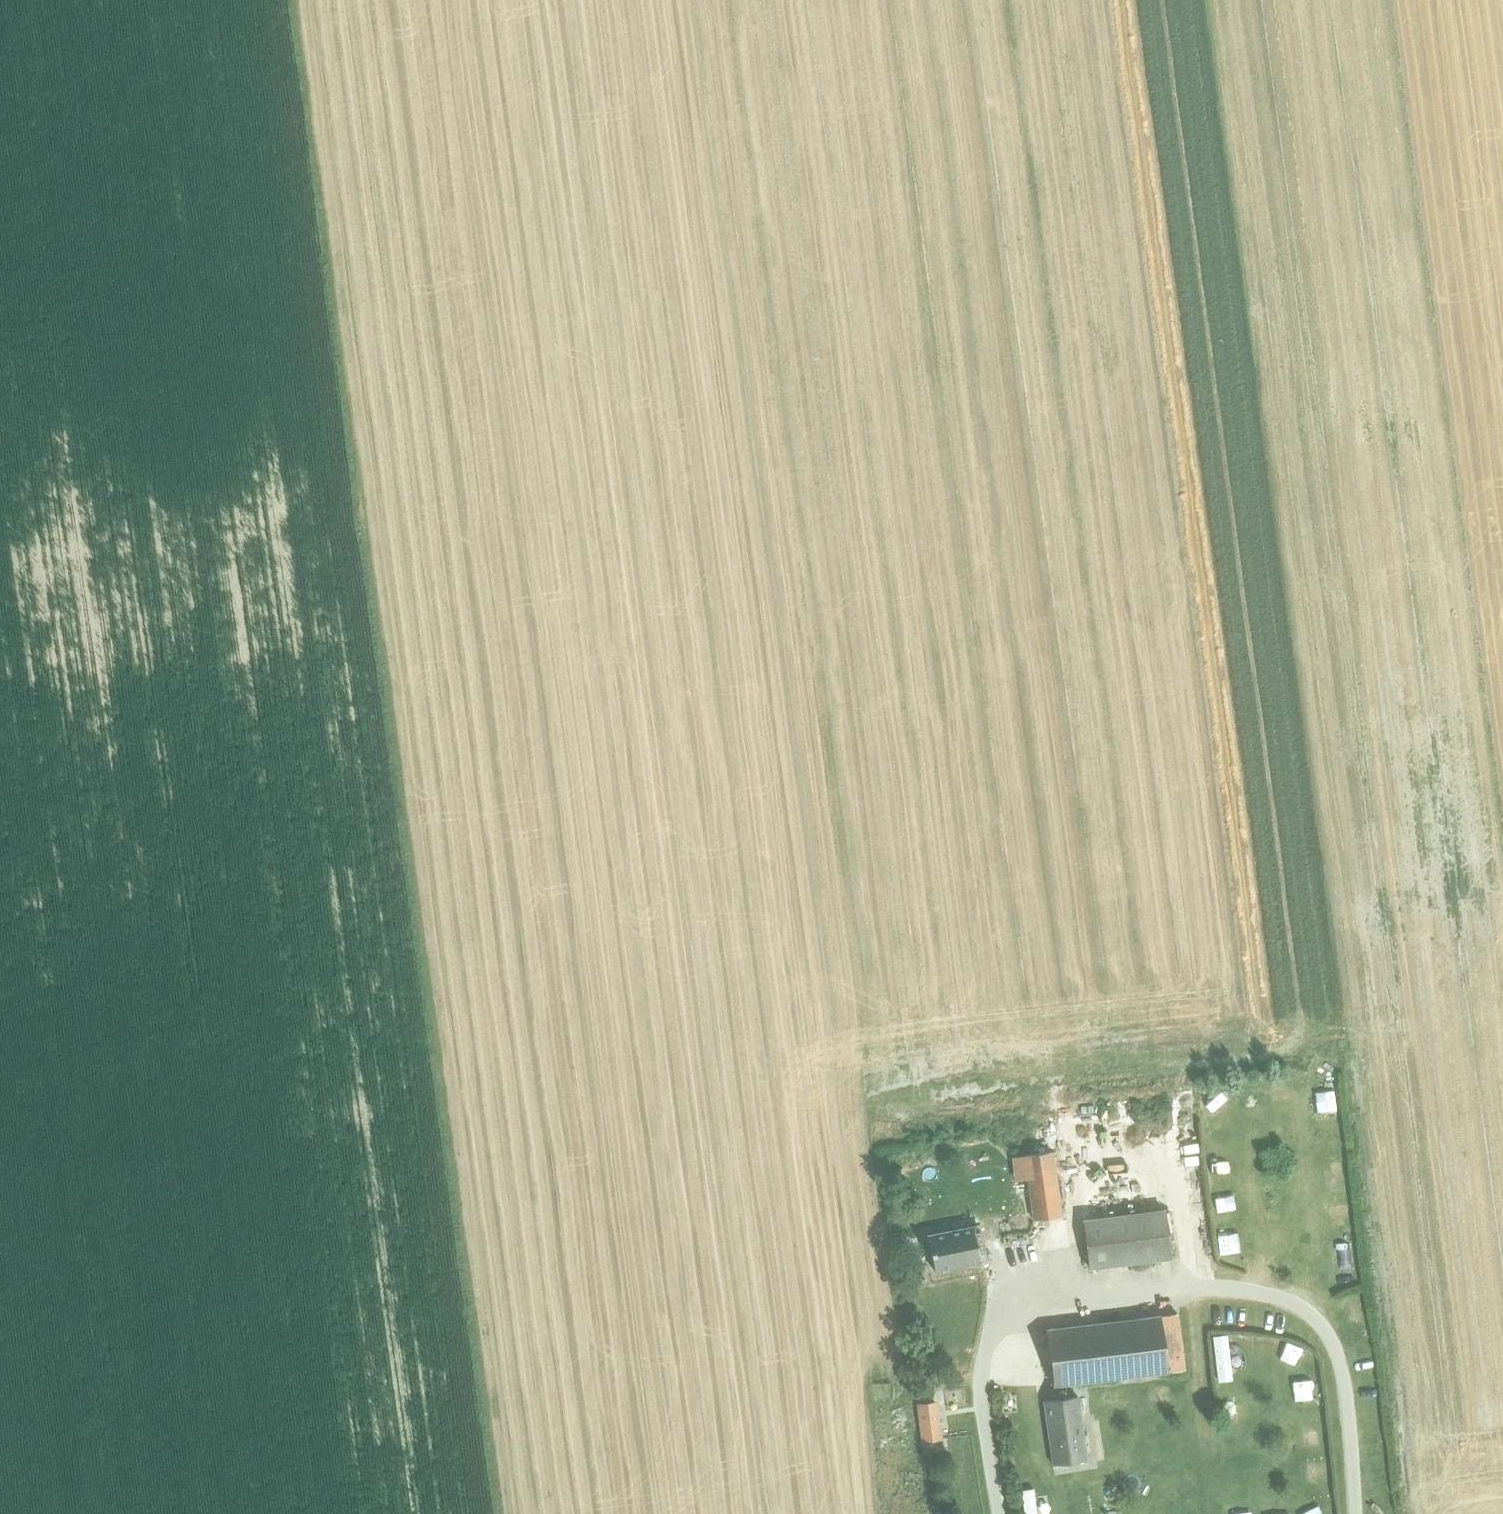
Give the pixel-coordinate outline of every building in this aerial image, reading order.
[(1052,1151),(1024,1155),(1034,1220),(1062,1216),(1052,1151)] [(1083,1220),(1089,1269),(1170,1259),(1164,1210),(1083,1220)] [(975,1227),(929,1234),(934,1271),(981,1263),(975,1227)] [(1045,1330),(1053,1387),(1184,1370),(1177,1313),(1045,1330)] [(1046,1400),(1056,1465),(1085,1461),(1075,1396),(1046,1400)] [(939,1407),(918,1410),(922,1441),(943,1438),(939,1407)] [(1026,1513),(1042,1513),(1040,1498),(1024,1501),(1026,1513)]
